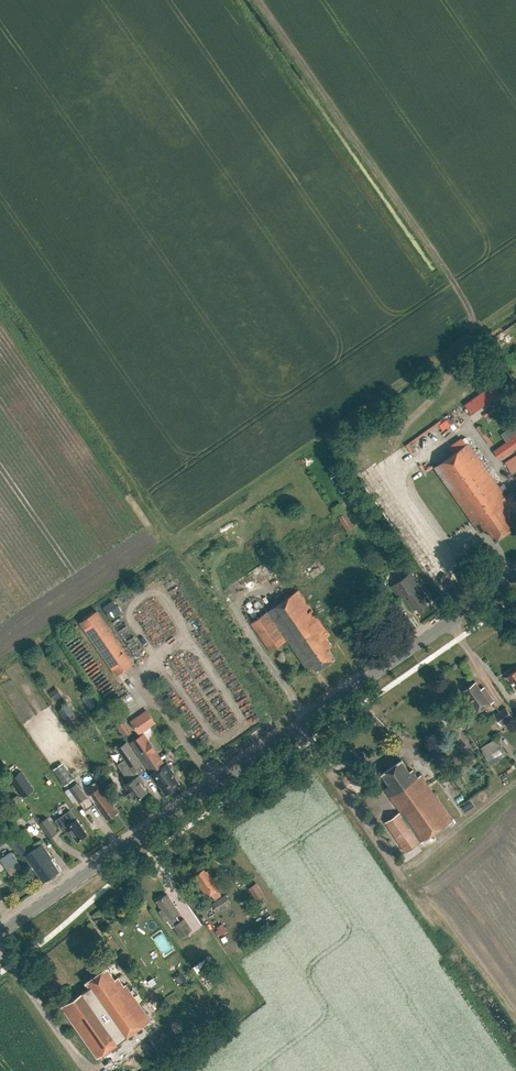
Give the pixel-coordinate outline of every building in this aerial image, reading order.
[(465,405),(472,414),(499,394),(492,385),(465,405)] [(494,450),(499,459),(515,447),(515,435),(494,450)] [(502,490),(505,489),(503,486),(500,488),(479,457),(482,455),(471,441),(434,467),(480,532),(487,527),(496,539),(515,526),(507,514),(511,511),(502,498),(505,495),(502,490)] [(515,467),(515,452),(501,461),(508,472),(515,467)] [(355,526),(346,512),(338,517),(347,531),(355,526)] [(402,597),(404,595),(414,610),(417,608),(420,611),(428,605),(426,602),(429,600),(411,573),(393,585),(401,597),(402,597)] [(322,619),(320,616),(318,618),(299,589),(252,622),(272,651),(288,640),(307,669),(314,664),(318,669),(335,657),(329,648),(332,646),(326,637),(330,634),(326,629),(334,624),(330,619),(323,624),(320,621),(322,619)] [(110,597),(98,606),(107,619),(119,610),(110,597)] [(97,611),(81,622),(117,675),(133,664),(97,611)] [(507,676),(515,689),(515,670),(507,676)] [(463,690),(478,712),(494,701),(484,687),(481,689),(476,682),(463,690)] [(55,689),(47,693),(51,699),(58,695),(55,689)] [(60,709),(72,726),(80,720),(69,703),(60,709)] [(513,717),(506,707),(495,715),(501,725),(513,717)] [(131,720),(140,732),(156,720),(147,708),(131,720)] [(475,714),(472,709),(466,713),(470,718),(475,714)] [(116,723),(123,733),(129,728),(122,719),(116,723)] [(151,774),(159,786),(160,785),(167,795),(181,785),(175,774),(177,774),(168,762),(166,763),(145,732),(132,741),(153,773),(151,774)] [(478,749),(488,766),(509,754),(499,737),(478,749)] [(127,794),(131,801),(135,798),(136,799),(148,792),(142,783),(144,782),(139,774),(146,770),(128,741),(118,747),(125,758),(118,763),(129,781),(125,783),(131,791),(127,794)] [(452,820),(421,775),(418,777),(412,769),(410,771),(401,759),(382,773),(390,784),(385,788),(401,811),(386,821),(407,851),(452,820)] [(60,765),(52,770),(63,786),(71,781),(60,765)] [(11,779),(24,797),(35,789),(22,771),(11,779)] [(96,804),(107,819),(119,811),(108,795),(106,796),(96,782),(88,788),(98,802),(96,804)] [(69,788),(80,802),(87,797),(77,783),(69,788)] [(7,796),(19,814),(27,808),(15,790),(7,796)] [(49,813),(52,816),(65,807),(63,803),(49,813)] [(70,810),(56,820),(63,829),(67,826),(77,841),(88,833),(77,818),(76,818),(70,810)] [(46,817),(38,822),(48,837),(57,832),(46,817)] [(22,830),(14,820),(2,830),(9,840),(22,830)] [(22,831),(11,839),(23,857),(26,855),(43,880),(59,870),(51,859),(52,858),(40,840),(34,844),(36,847),(34,849),(22,831)] [(19,865),(7,849),(0,854),(0,866),(6,874),(19,865)] [(221,895),(217,890),(222,887),(209,869),(206,871),(204,868),(196,874),(197,877),(194,879),(206,897),(211,893),(215,899),(221,895)] [(248,888),(256,900),(264,895),(257,882),(248,888)] [(167,921),(168,921),(172,927),(174,926),(185,942),(195,935),(191,930),(192,929),(184,919),(181,921),(176,915),(180,912),(168,894),(157,901),(162,909),(160,910),(167,921)] [(213,911),(228,903),(225,898),(210,906),(213,911)] [(193,966),(199,974),(212,965),(207,957),(193,966)] [(115,979),(107,967),(86,981),(90,987),(62,1007),(97,1057),(151,1020),(126,984),(124,985),(118,977),(115,979)]
